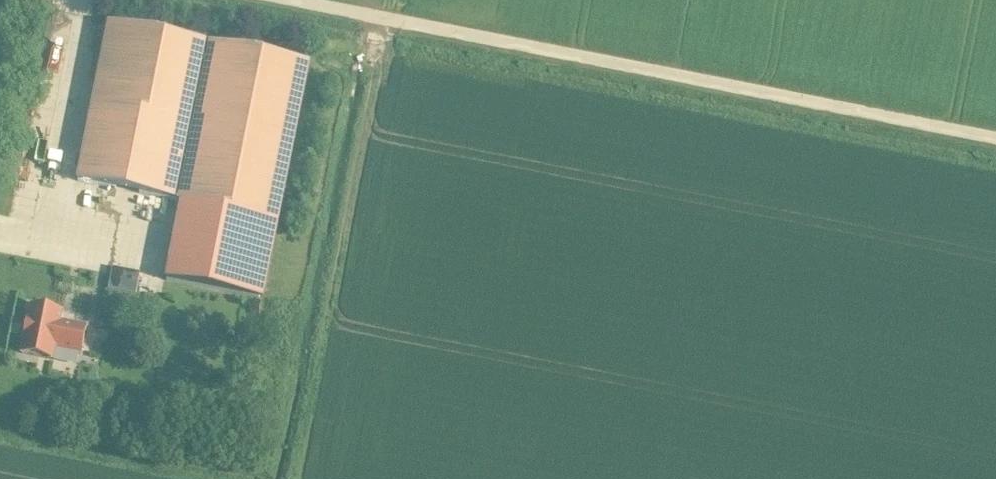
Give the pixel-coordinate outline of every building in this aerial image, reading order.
[(207,41),(113,22),(109,21),(77,179),(175,199),(207,41)] [(175,199),(275,219),(306,60),(207,41),(175,199)] [(161,248),(196,252),(197,239),(163,235),(161,248)] [(53,359),(55,344),(81,350),(86,322),(61,317),(63,308),(31,302),(21,353),(53,359)]
